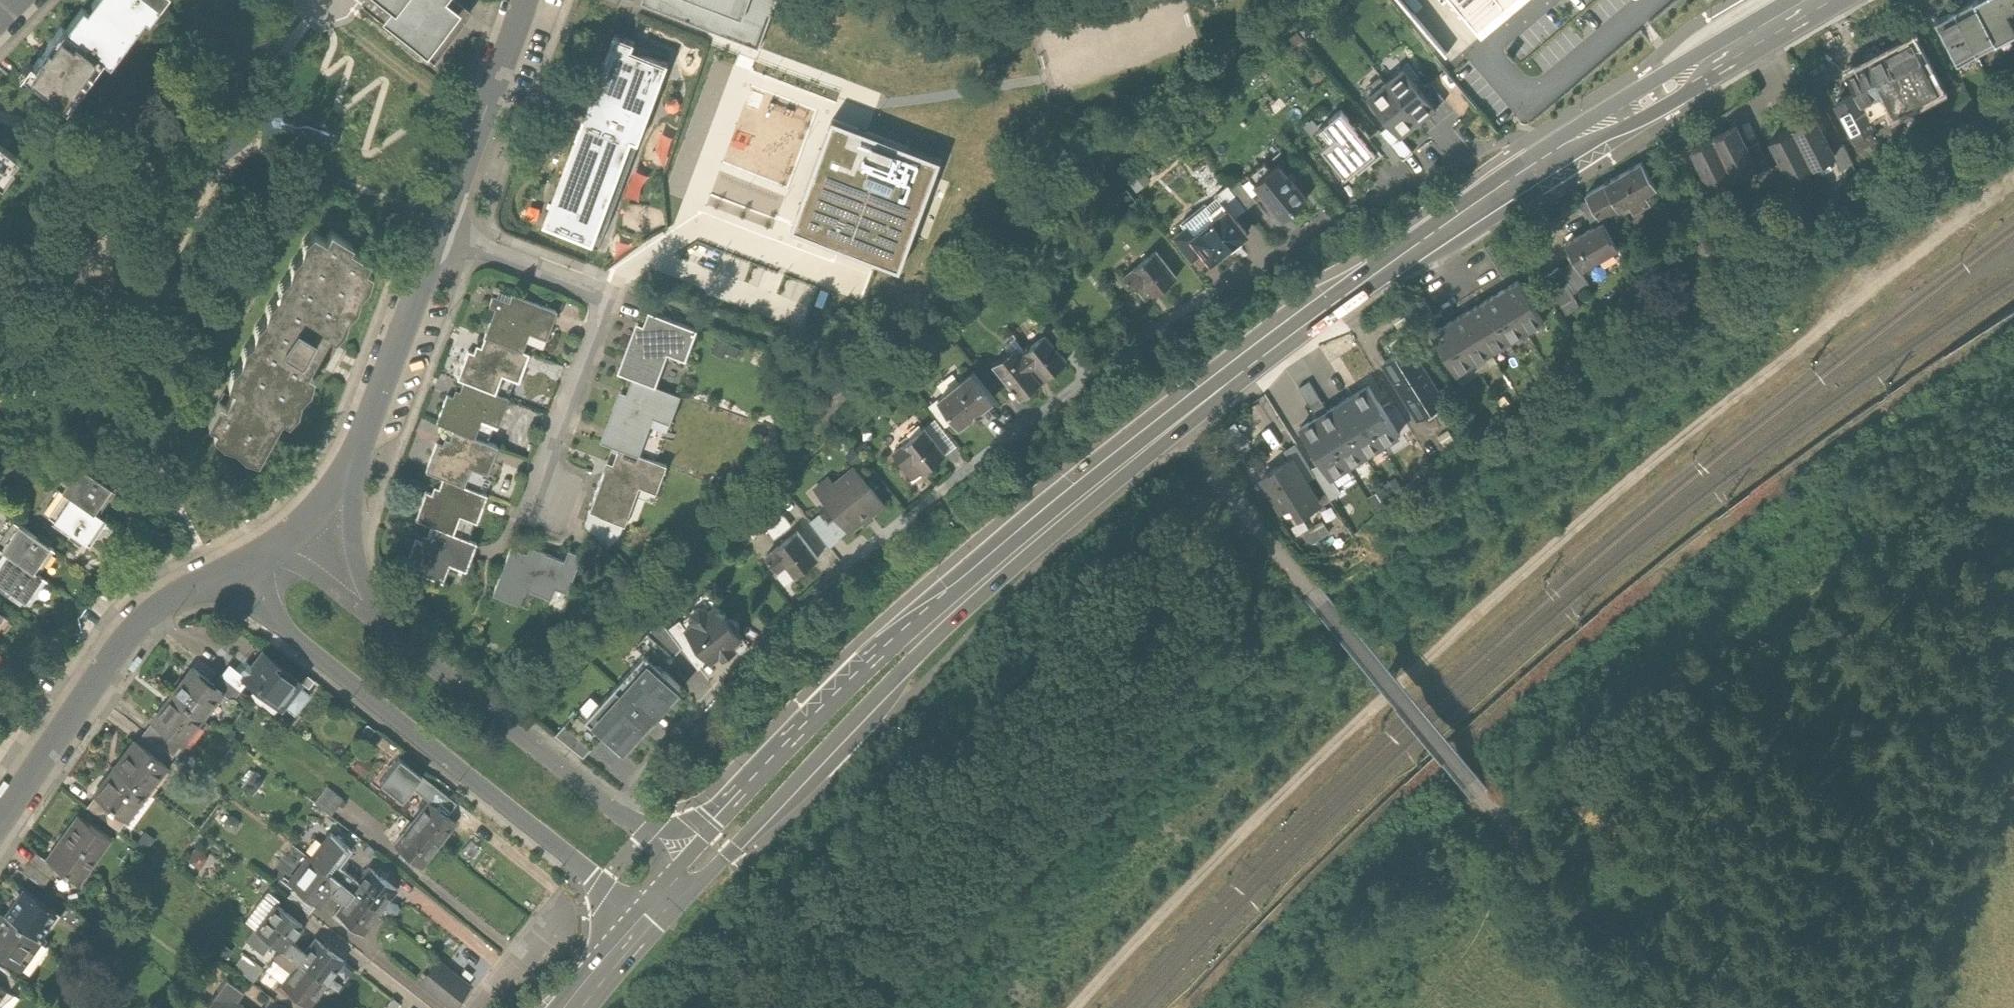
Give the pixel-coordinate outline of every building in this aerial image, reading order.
[(158,6),(150,0),(94,0),(69,33),(100,56),(113,66),(158,6)] [(394,4),(381,24),(432,61),(464,17),(469,11),(454,0),(388,0),(394,4)] [(642,3),(759,47),(776,0),(643,0),(642,3)] [(1483,33),(1522,0),(1455,0),(1467,14),(1483,33)] [(1967,5),(1989,49),(2007,40),(1987,0),(1977,0),(1967,5)] [(2007,40),(2013,37),(2013,0),(1987,0),(2007,40)] [(1970,58),(1989,49),(1967,5),(1948,14),(1970,58)] [(20,73),(24,77),(39,88),(63,105),(69,96),(100,56),(69,33),(62,27),(32,67),(27,63),(20,73)] [(1951,84),(1925,32),(1859,66),(1869,85),(1882,110),(1901,100),(1905,107),(1951,84)] [(543,222),(594,241),(632,139),(638,142),(668,63),(632,49),(634,42),(614,35),(589,102),(543,222)] [(1405,65),(1387,78),(1420,122),(1438,109),(1424,89),(1405,65)] [(1387,78),(1368,92),(1390,122),(1402,136),(1420,122),(1387,78)] [(1435,82),(1424,89),(1438,109),(1449,101),(1435,82)] [(1869,85),(1848,95),(1865,129),(1886,118),(1882,110),(1869,85)] [(1828,107),(1805,118),(1827,161),(1850,149),(1839,128),(1828,107)] [(1329,121),(1340,134),(1318,152),(1345,183),(1382,152),(1366,132),(1345,108),(1329,121)] [(1748,115),(1725,127),(1745,166),(1769,154),(1760,137),(1748,115)] [(833,117),(792,226),(900,266),(941,158),(833,117)] [(1805,172),(1827,161),(1805,118),(1783,130),(1794,151),(1805,172)] [(1390,122),(1380,130),(1397,151),(1406,143),(1390,122)] [(1849,123),(1839,128),(1850,149),(1856,161),(1866,156),(1849,123)] [(1376,125),(1366,132),(1382,152),(1391,145),(1380,130),(1376,125)] [(1722,178),(1745,166),(1725,127),(1702,139),(1722,178)] [(1771,132),(1760,137),(1769,154),(1777,170),(1788,164),(1798,183),(1808,178),(1805,172),(1794,151),(1784,156),(1771,132)] [(15,157),(0,145),(0,175),(15,157)] [(1655,182),(1638,152),(1599,175),(1616,204),(1624,200),(1632,213),(1650,203),(1642,189),(1655,182)] [(1290,164),(1266,184),(1294,218),(1318,198),(1290,164)] [(1616,204),(1599,175),(1581,185),(1597,214),(1600,212),(1616,204)] [(1267,199),(1251,178),(1230,194),(1246,215),(1267,199)] [(1230,194),(1229,193),(1193,221),(1199,229),(1188,238),(1204,259),(1214,251),(1222,262),(1260,233),(1246,215),(1230,194)] [(1620,246),(1600,212),(1598,214),(1563,234),(1575,256),(1581,267),(1620,246)] [(379,264),(315,237),(237,395),(243,398),(233,417),(226,413),(215,435),(223,440),(220,447),(265,473),(288,425),(297,429),(321,384),(313,380),(324,360),(334,341),(343,347),(379,264)] [(1169,249),(1135,274),(1146,289),(1155,283),(1163,294),(1188,275),(1169,249)] [(1568,275),(1566,280),(1572,291),(1589,281),(1581,267),(1575,256),(1561,263),(1568,275)] [(1517,276),(1499,286),(1527,332),(1544,323),(1517,276)] [(1572,291),(1566,280),(1551,289),(1564,313),(1579,304),(1572,291)] [(1499,286),(1480,298),(1507,343),(1527,332),(1499,286)] [(498,331),(534,345),(541,326),(559,333),(570,305),(525,287),(522,295),(506,289),(501,300),(508,303),(498,331)] [(1480,298),(1464,307),(1490,353),(1507,343),(1480,298)] [(631,364),(646,370),(670,379),(681,348),(699,354),(710,324),(663,306),(658,321),(648,317),(631,364)] [(1464,307),(1448,315),(1476,362),(1490,353),(1464,307)] [(1448,315),(1428,329),(1454,375),(1476,362),(1448,315)] [(1022,347),(1004,361),(1031,397),(1080,359),(1058,329),(1026,353),(1022,347)] [(489,339),(486,347),(481,345),(470,373),(476,375),(506,387),(514,368),(531,375),(541,348),(534,345),(498,331),(494,341),(489,339)] [(1410,346),(1384,363),(1418,417),(1444,400),(1410,346)] [(985,368),(940,403),(956,423),(965,416),(971,424),(1007,397),(985,368)] [(633,441),(651,447),(663,412),(681,418),(693,386),(670,379),(646,370),(639,389),(631,386),(614,434),(633,441)] [(449,417),(467,425),(487,432),(494,413),(511,420),(522,393),(506,387),(476,375),(472,385),(468,384),(465,391),(460,389),(449,417)] [(1351,397),(1381,446),(1399,436),(1368,386),(1351,397)] [(1351,397),(1334,408),(1364,457),(1381,446),(1351,397)] [(1317,418),(1347,467),(1364,457),(1334,408),(1317,418)] [(1330,478),(1347,467),(1317,418),(1299,429),(1330,478)] [(949,423),(939,431),(952,447),(962,439),(949,423)] [(467,425),(463,435),(457,433),(454,441),(450,439),(439,466),(456,473),(476,481),(483,462),(501,469),(511,442),(487,432),(467,425)] [(935,425),(903,450),(924,476),(956,452),(952,447),(939,431),(935,425)] [(680,457),(651,447),(633,441),(627,459),(616,455),(599,504),(640,519),(653,482),(669,488),(680,457)] [(863,444),(856,451),(867,461),(874,454),(863,444)] [(1293,459),(1260,479),(1282,514),(1291,508),(1299,522),(1323,507),(1308,482),(1293,459)] [(839,473),(823,485),(847,515),(858,529),(895,500),(866,463),(845,479),(839,473)] [(75,488),(82,493),(108,510),(123,488),(90,465),(75,488)] [(500,490),(476,481),(456,473),(452,484),(446,482),(444,489),(439,487),(428,515),(446,521),(465,529),(472,511),(489,518),(500,490)] [(108,510),(82,493),(66,518),(99,540),(115,516),(108,510)] [(830,510),(820,519),(840,544),(858,529),(847,515),(839,521),(830,510)] [(13,516),(1,543),(9,547),(21,520),(13,516)] [(488,538),(465,529),(446,521),(442,532),(436,529),(433,537),(428,535),(415,562),(454,577),(461,559),(478,565),(488,538)] [(14,548),(23,554),(45,569),(62,545),(31,523),(14,548)] [(1331,535),(1323,524),(1303,537),(1310,549),(1331,535)] [(832,554),(811,527),(778,552),(790,568),(800,561),(808,572),(832,554)] [(546,541),(543,550),(525,543),(508,586),(527,593),(538,598),(545,580),(581,594),(598,549),(584,544),(580,554),(546,541)] [(45,569),(23,554),(7,578),(38,599),(54,576),(45,569)] [(16,615),(0,604),(0,638),(16,615)] [(742,644),(717,609),(709,615),(706,611),(699,611),(689,618),(688,625),(691,630),(687,633),(686,634),(707,664),(710,668),(721,660),(724,665),(736,656),(732,651),(742,644)] [(662,621),(637,649),(646,658),(664,673),(684,651),(669,632),(662,621)] [(684,651),(698,671),(707,664),(686,634),(687,633),(680,624),(669,632),(684,651)] [(646,658),(618,689),(655,722),(684,691),(664,673),(646,658)] [(313,702),(267,663),(246,686),(293,726),(313,702)] [(193,677),(173,705),(209,729),(228,702),(193,677)] [(627,754),(655,722),(618,689),(589,720),(608,737),(627,754)] [(209,729),(173,705),(156,730),(191,755),(209,729)] [(589,720),(581,713),(562,733),(589,758),(608,737),(589,720)] [(897,729),(892,725),(880,737),(885,742),(897,729)] [(139,760),(120,786),(151,808),(170,782),(139,760)] [(266,766),(255,780),(269,791),(280,777),(266,766)] [(339,782),(326,798),(342,811),(354,795),(339,782)] [(151,808),(120,786),(102,812),(133,834),(151,808)] [(409,800),(422,811),(432,800),(419,789),(409,800)] [(439,796),(422,818),(450,839),(467,817),(439,796)] [(434,860),(450,839),(422,818),(406,839),(434,860)] [(117,852),(82,826),(55,862),(91,888),(117,852)] [(339,828),(320,854),(391,907),(408,883),(383,864),(374,877),(352,860),(363,846),(339,828)] [(25,871),(47,884),(58,866),(37,852),(25,871)] [(375,928),(391,907),(320,854),(301,879),(308,884),(328,899),(332,902),(342,889),(355,899),(348,908),(375,928)] [(313,918),(328,899),(308,884),(293,904),(313,918)] [(294,944),(310,956),(319,944),(305,934),(315,920),(313,918),(293,904),(287,899),(285,902),(274,894),(257,916),(266,924),(284,936),(294,944)] [(9,925),(41,945),(59,920),(27,898),(9,925)] [(266,924),(258,935),(275,948),(284,936),(266,924)] [(9,925),(0,937),(0,957),(22,972),(41,945),(9,925)] [(326,935),(319,944),(310,956),(338,977),(354,956),(326,935)] [(286,954),(303,966),(310,956),(294,944),(286,954)] [(246,962),(265,976),(276,962),(257,947),(246,962)] [(454,950),(434,977),(465,1000),(485,973),(454,950)] [(338,977),(310,956),(303,966),(289,984),(305,996),(309,991),(321,1000),(338,977)] [(226,1002),(234,1007),(267,1007),(249,995),(256,986),(239,973),(221,998),(226,1002)] [(12,992),(0,984),(0,1007),(1,1007),(12,992)]
